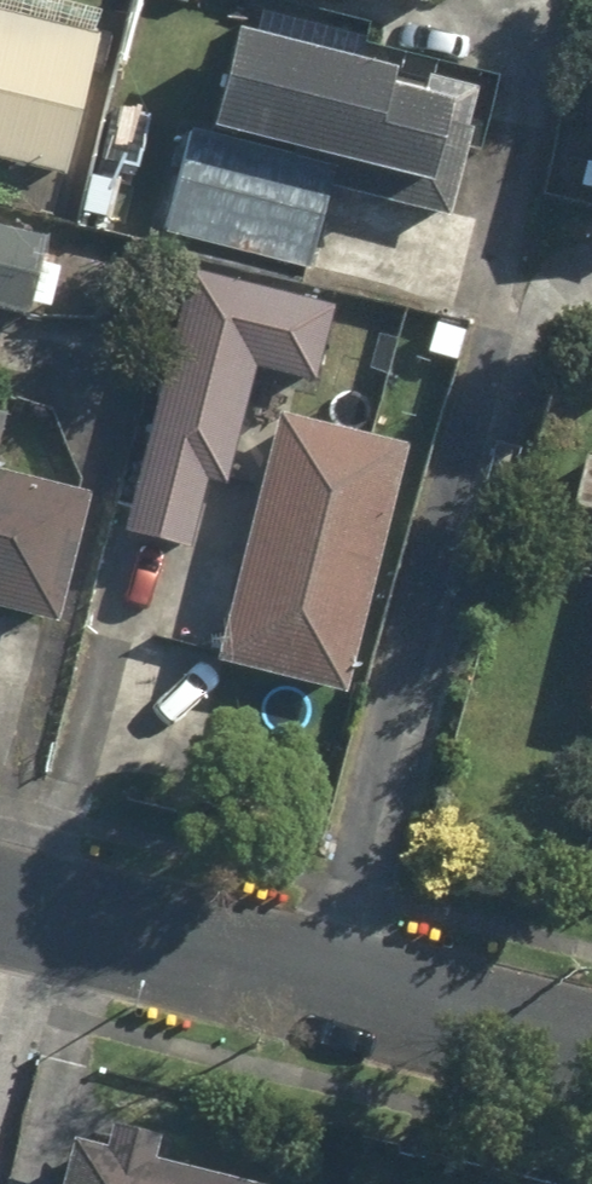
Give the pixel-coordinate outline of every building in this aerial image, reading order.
[(0,10),(0,157),(68,172),(99,32),(0,10)] [(406,70),(242,28),(213,134),(432,190),(456,98),(403,84),(406,70)] [(171,232),(310,266),(333,176),(251,155),(252,152),(195,137),(171,232)] [(0,221),(0,314),(49,325),(62,267),(45,263),(52,233),(0,221)] [(332,316),(192,278),(126,526),(186,542),(211,445),(229,450),(251,367),(314,383),(332,316)] [(0,410),(0,457),(10,412),(0,410)] [(401,440),(270,411),(217,660),(348,688),(401,440)] [(588,457),(567,544),(591,550),(591,458),(588,457)] [(62,626),(91,487),(0,468),(0,613),(62,626)] [(77,1144),(66,1183),(248,1183),(161,1160),(168,1135),(120,1121),(111,1154),(77,1144)]
